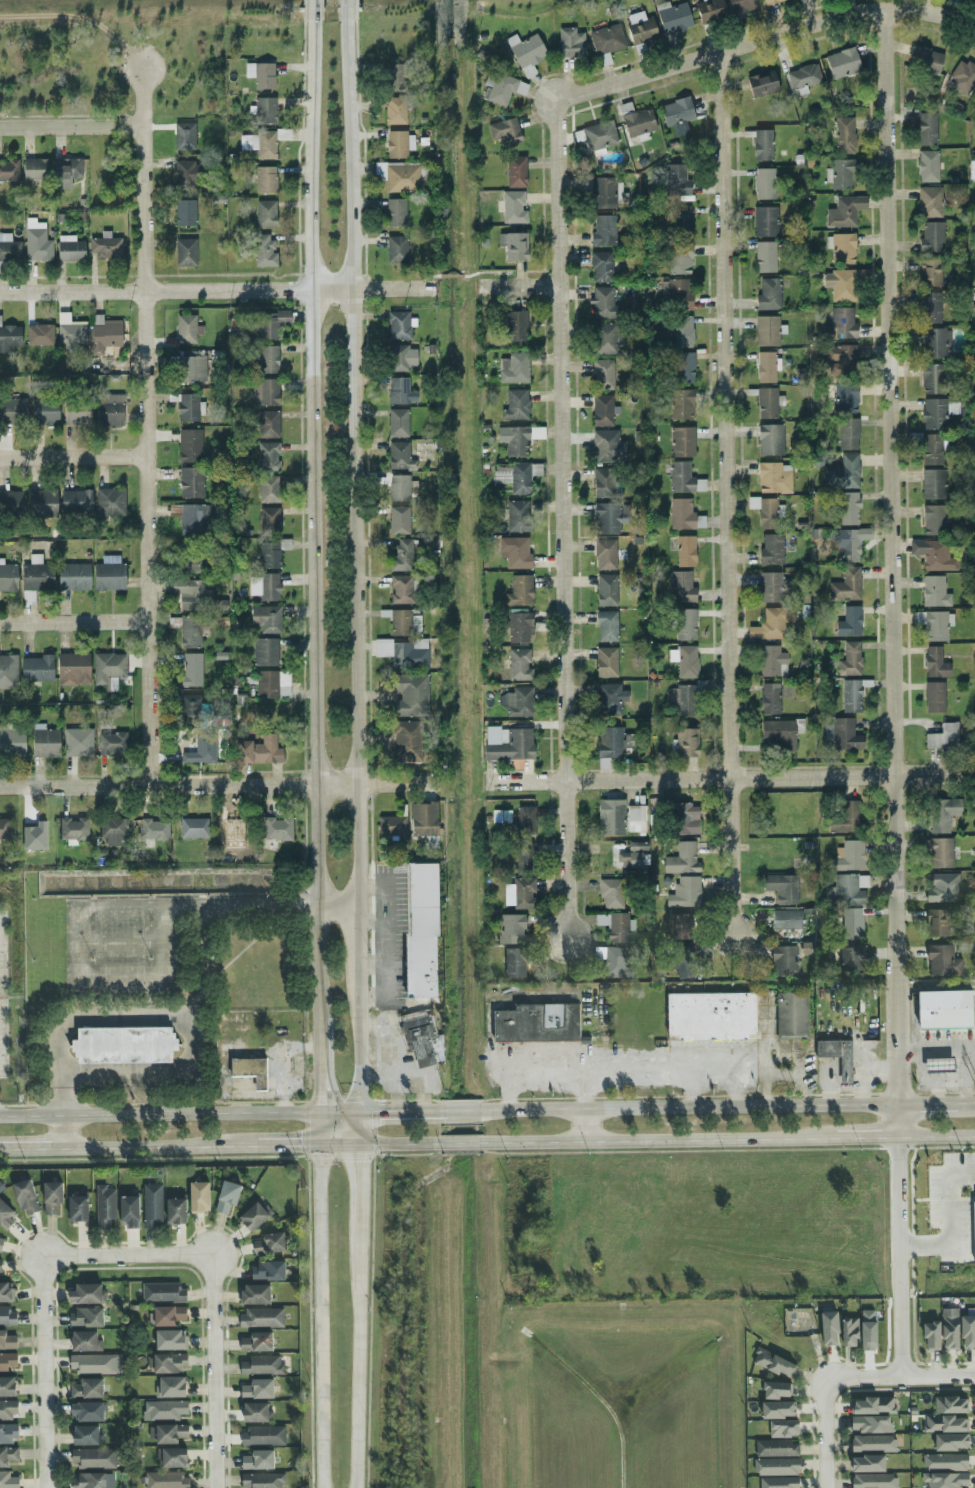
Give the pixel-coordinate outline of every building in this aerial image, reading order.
[(700,23),(726,17),(722,0),(705,0),(695,2),(700,23)] [(757,0),(727,0),(731,15),(759,7),(757,0)] [(655,5),(662,33),(692,26),(686,2),(669,6),(668,1),(655,5)] [(632,45),(657,38),(652,16),(645,18),(643,10),(624,15),(632,45)] [(626,47),(618,22),(587,31),(595,56),(626,47)] [(558,57),(584,56),(584,32),(574,32),(574,27),(557,27),(558,57)] [(533,72),(529,65),(547,55),(535,33),(519,41),(515,33),(503,39),(523,77),(533,72)] [(943,51),(913,46),(910,68),(939,73),(943,51)] [(831,79),(860,71),(854,47),(824,55),(831,79)] [(974,82),(974,66),(958,59),(946,85),(969,95),(974,82)] [(244,63),(244,77),(253,77),(254,88),(274,88),(273,62),(244,63)] [(384,63),(384,88),(406,88),(405,63),(384,63)] [(806,93),(804,87),(821,82),(816,63),(787,71),(793,96),(806,93)] [(751,98),(778,91),(772,69),(745,77),(751,98)] [(481,98),(504,106),(510,91),(523,95),(527,83),(495,72),(492,80),(489,79),(485,88),(484,88),(481,98)] [(274,122),(274,97),(254,97),(254,123),(274,122)] [(384,123),(405,124),(406,97),(384,97),(384,123)] [(694,118),(689,97),(659,104),(665,126),(673,124),(676,136),(689,133),(686,121),(694,118)] [(651,108),(622,114),(626,137),(656,131),(651,108)] [(935,112),(918,113),(918,145),(936,145),(935,112)] [(834,117),(835,154),(854,153),(853,117),(834,117)] [(490,141),(519,137),(516,118),(487,122),(490,141)] [(617,143),(612,120),(581,127),(586,150),(617,143)] [(174,149),(194,149),(194,122),(173,122),(174,149)] [(771,160),(772,130),(753,129),(753,160),(771,160)] [(275,158),(275,130),(255,130),(255,134),(239,134),(239,149),(257,149),(257,158),(275,158)] [(413,149),(413,131),(386,131),(386,157),(406,157),(406,149),(413,149)] [(938,182),(937,150),(917,151),(918,182),(938,182)] [(506,156),(506,187),(525,187),(525,155),(506,156)] [(47,158),(23,157),(22,178),(47,179),(47,158)] [(81,158),(54,157),(53,188),(70,188),(70,177),(81,177),(81,158)] [(18,180),(17,158),(0,159),(0,181),(18,180)] [(854,159),(830,159),(831,189),(852,189),(852,173),(855,173),(854,159)] [(198,161),(175,160),(174,186),(197,187),(198,161)] [(417,163),(384,163),(385,192),(418,191),(417,163)] [(665,195),(690,194),(690,180),(685,180),(685,164),(664,164),(665,195)] [(255,192),(276,192),(275,165),(254,166),(255,192)] [(774,199),(774,168),(754,168),(754,199),(774,199)] [(621,206),(620,184),(614,184),(614,177),(590,177),(591,207),(621,206)] [(941,186),(917,187),(918,217),(941,217),(941,186)] [(501,223),(526,222),(526,210),(522,210),(522,190),(501,191),(501,223)] [(866,196),(835,196),(835,208),(825,209),(826,227),(855,227),(855,210),(866,209),(866,196)] [(386,225),(405,225),(405,198),(385,198),(386,225)] [(195,199),(174,199),(174,225),(194,225),(195,199)] [(275,199),(255,200),(255,227),(275,227),(275,199)] [(753,237),(777,236),(777,206),(753,207),(753,237)] [(673,233),(691,232),(690,208),(672,209),(673,233)] [(52,239),(45,239),(45,222),(35,222),(35,217),(25,217),(24,259),(51,260),(52,239)] [(590,245),(613,244),(613,217),(594,218),(595,232),(590,232),(590,245)] [(943,252),(943,222),(919,222),(920,252),(943,252)] [(109,237),(109,230),(100,230),(100,238),(88,237),(88,256),(120,257),(121,237),(109,237)] [(0,232),(0,259),(20,260),(20,240),(10,240),(10,232),(0,232)] [(526,260),(526,232),(497,232),(498,245),(504,245),(504,260),(526,260)] [(276,266),(276,252),(271,252),(271,233),(254,233),(254,265),(276,266)] [(854,233),(831,233),(832,263),(854,263),(854,233)] [(84,260),(84,240),(74,240),(74,234),(57,234),(57,260),(84,260)] [(407,236),(386,235),(386,262),(406,263),(407,236)] [(195,238),(174,238),(175,266),(196,265),(195,238)] [(775,241),(756,242),(756,272),(775,272),(775,241)] [(691,243),(669,244),(670,274),(691,274),(691,243)] [(591,282),(612,281),(611,251),(590,251),(591,282)] [(940,286),(941,259),(919,259),(918,286),(940,286)] [(831,302),(859,301),(859,270),(822,271),(822,287),(831,287),(831,302)] [(667,278),(666,308),(691,309),(692,292),(687,292),(688,279),(667,278)] [(755,310),(780,309),(779,278),(759,278),(759,293),(755,293),(755,310)] [(612,286),(592,286),(592,300),(590,300),(590,318),(620,319),(620,305),(612,304),(612,286)] [(940,293),(920,294),(921,324),(940,323),(940,293)] [(852,307),(829,308),(830,339),(857,338),(856,323),(853,323),(852,307)] [(408,310),(386,311),(387,339),(410,339),(410,325),(415,325),(414,317),(408,317),(408,310)] [(506,341),(526,340),(526,310),(505,311),(506,341)] [(85,345),(85,321),(69,321),(69,311),(56,312),(57,345),(85,345)] [(277,338),(277,324),(289,324),(288,311),(260,311),(260,338),(277,338)] [(120,319),(101,319),(101,314),(90,314),(91,355),(102,354),(102,346),(120,345),(120,319)] [(195,314),(175,314),(175,342),(195,342),(194,333),(202,333),(202,324),(195,325),(195,314)] [(672,317),(673,347),(693,346),(692,316),(672,317)] [(756,346),(779,345),(778,333),(785,333),(785,329),(780,329),(779,316),(755,316),(756,346)] [(621,344),(620,322),(592,323),(593,354),(616,353),(616,345),(621,344)] [(52,324),(25,324),(25,345),(52,345),(52,324)] [(8,353),(8,345),(20,346),(20,325),(0,325),(0,352),(8,353)] [(949,329),(921,329),(921,358),(949,358),(949,329)] [(829,345),(830,363),(856,362),(855,344),(829,345)] [(278,372),(277,345),(258,345),(258,372),(278,372)] [(416,345),(388,345),(388,370),(408,371),(408,365),(415,365),(416,345)] [(528,382),(527,351),(507,352),(507,357),(498,358),(498,382),(528,382)] [(778,352),(757,351),(756,382),(775,382),(775,369),(777,369),(778,352)] [(694,352),(674,352),(673,382),(693,383),(694,352)] [(205,382),(205,354),(178,355),(179,383),(205,382)] [(613,359),(591,359),(591,389),(613,389),(613,359)] [(943,364),(921,364),(921,394),(943,393),(943,364)] [(408,377),(388,377),(387,403),(415,403),(416,390),(408,390),(408,377)] [(278,378),(253,378),(253,404),(277,404),(278,378)] [(757,419),(778,418),(777,387),(756,388),(757,419)] [(527,389),(505,389),(505,400),(500,400),(501,419),(527,419),(527,389)] [(692,389),(669,390),(670,420),(693,419),(692,389)] [(857,390),(838,390),(838,409),(857,410),(857,390)] [(122,393),(96,394),(97,425),(123,425),(122,393)] [(197,393),(176,393),(176,421),(202,420),(201,401),(197,401),(197,393)] [(592,426),(613,425),(612,394),(591,395),(592,426)] [(0,398),(0,422),(26,421),(26,397),(0,398)] [(31,424),(58,424),(57,399),(30,400),(31,424)] [(947,399),(921,399),(921,429),(946,429),(947,399)] [(63,402),(64,424),(91,423),(90,401),(63,402)] [(407,408),(387,408),(387,436),(407,436),(407,408)] [(277,410),(257,411),(257,437),(278,437),(277,410)] [(858,418),(838,419),(838,450),(858,449),(858,418)] [(782,424),(757,424),(758,455),(783,455),(782,424)] [(505,456),(527,455),(526,426),(496,427),(496,442),(504,442),(505,456)] [(671,457),(694,456),(694,427),(670,427),(671,457)] [(177,428),(177,462),(201,462),(201,429),(177,428)] [(592,461),(625,461),(625,440),(618,440),(617,429),(591,430),(592,461)] [(942,465),(942,434),(923,434),(923,464),(942,465)] [(279,442),(256,441),(255,471),(278,471),(279,442)] [(408,441),(388,441),(388,468),(416,469),(416,458),(408,458),(408,441)] [(858,489),(858,454),(841,454),(840,465),(824,465),(823,488),(858,489)] [(671,492),(704,491),(704,478),(690,479),(689,461),(670,461),(671,492)] [(530,494),(529,475),(541,475),(541,462),(510,463),(510,466),(493,466),(493,482),(510,482),(510,494),(530,494)] [(791,493),(791,463),(758,463),(758,492),(791,493)] [(203,497),(202,467),(178,467),(178,497),(203,497)] [(593,497),(616,496),(615,467),(592,467),(593,497)] [(921,499),(945,499),(945,469),(921,469),(921,499)] [(409,500),(409,489),(409,474),(388,474),(389,500),(409,500)] [(278,475),(257,475),(258,502),(278,502),(278,475)] [(124,488),(95,487),(95,515),(123,515),(124,488)] [(56,489),(28,488),(28,514),(56,515),(56,489)] [(60,490),(60,512),(91,511),(90,489),(60,490)] [(0,490),(0,511),(23,511),(24,490),(0,490)] [(858,524),(858,492),(839,492),(839,524),(858,524)] [(758,529),(777,528),(777,514),(783,514),(782,505),(777,505),(776,497),(747,498),(747,509),(758,508),(758,529)] [(669,528),(694,529),(695,512),(691,512),(691,498),(670,498),(669,528)] [(506,500),(506,531),(529,531),(529,500),(506,500)] [(618,533),(618,522),(626,522),(626,511),(625,511),(625,503),(594,502),(594,533),(618,533)] [(208,504),(179,504),(179,534),(204,535),(204,517),(208,517),(208,504)] [(408,533),(408,505),(388,506),(389,533),(408,533)] [(923,535),(946,534),(945,505),(922,505),(923,535)] [(258,507),(259,532),(279,531),(278,506),(258,507)] [(859,540),(871,540),(871,528),(834,529),(835,562),(859,561),(859,540)] [(782,533),(762,533),(763,547),(758,548),(758,564),(783,564),(782,533)] [(677,567),(695,566),(694,535),(676,536),(677,567)] [(527,537),(504,537),(505,568),(531,567),(530,553),(527,553),(527,537)] [(411,538),(391,538),(391,570),(411,570),(411,538)] [(615,569),(615,539),(594,539),(595,569),(615,569)] [(955,570),(954,540),(909,540),(910,554),(922,554),(923,570),(955,570)] [(259,541),(259,567),(279,567),(279,548),(286,549),(286,541),(259,541)] [(41,553),(29,553),(29,563),(21,564),(21,603),(31,603),(31,589),(53,588),(52,563),(41,564),(41,553)] [(124,589),(123,562),(119,562),(118,554),(101,555),(101,563),(92,563),(93,590),(124,589)] [(203,556),(183,556),(182,572),(203,572),(203,556)] [(16,564),(2,563),(2,558),(0,558),(0,591),(16,591),(16,564)] [(89,589),(89,563),(57,563),(57,590),(89,589)] [(859,566),(841,566),(841,582),(828,582),(829,600),(859,600),(859,566)] [(671,571),(671,601),(696,601),(696,587),(691,587),(691,571),(671,571)] [(782,572),(759,572),(758,601),(789,602),(789,580),(782,580),(782,572)] [(248,594),(259,594),(259,600),(278,600),(278,573),(248,574),(248,594)] [(596,574),(596,606),(616,605),(616,573),(596,574)] [(531,604),(531,574),(508,574),(509,605),(531,604)] [(922,606),(951,606),(950,593),(944,593),(944,575),(921,576),(922,606)] [(390,603),(415,603),(414,576),(390,576),(390,603)] [(202,578),(170,579),(171,593),(178,593),(178,610),(203,609),(202,578)] [(280,605),(250,606),(250,624),(259,624),(259,633),(280,633),(280,605)] [(859,606),(843,606),(843,620),(835,621),(835,636),(860,635),(859,606)] [(748,638),(784,639),(784,622),(792,623),(792,608),(763,607),(763,625),(748,625),(748,638)] [(420,634),(419,609),(389,609),(390,635),(420,634)] [(695,640),(696,609),(676,609),(676,639),(695,640)] [(616,610),(595,611),(596,641),(617,640),(616,610)] [(947,641),(947,625),(952,625),(952,611),(913,612),(913,623),(925,623),(925,641),(947,641)] [(531,612),(507,612),(508,642),(528,642),(528,634),(532,634),(531,612)] [(199,647),(199,631),(199,616),(179,616),(179,647),(199,647)] [(277,638),(253,637),(252,665),(277,665),(277,638)] [(373,656),(390,656),(391,668),(427,667),(426,638),(410,639),(410,641),(392,642),(392,638),(373,638),(373,656)] [(838,675),(860,675),(859,641),(843,641),(843,660),(838,660),(838,675)] [(760,676),(787,676),(786,652),(779,652),(779,645),(759,645),(760,676)] [(941,662),(941,646),(924,646),(925,677),(949,677),(949,662),(941,662)] [(596,677),(617,676),(616,647),(595,647),(596,677)] [(678,677),(697,677),(696,647),(668,647),(668,661),(677,661),(678,677)] [(508,648),(509,679),(532,679),(531,668),(529,668),(528,648),(508,648)] [(57,685),(89,684),(88,652),(56,653),(57,685)] [(92,653),(93,685),(106,685),(106,691),(116,690),(116,676),(126,676),(125,652),(92,653)] [(181,686),(200,686),(201,653),(181,652),(181,686)] [(0,654),(0,688),(16,689),(16,655),(0,654)] [(20,656),(20,681),(52,681),(52,655),(20,656)] [(289,697),(289,670),(256,671),(256,698),(289,697)] [(426,716),(427,674),(394,674),(394,715),(426,716)] [(861,712),(860,679),(841,680),(841,712),(861,712)] [(943,712),(944,682),(924,682),(924,712),(943,712)] [(621,715),(620,683),(597,683),(598,715),(621,715)] [(779,683),(761,683),(760,714),(779,714),(779,683)] [(695,685),(668,686),(668,701),(676,701),(676,715),(695,715),(695,685)] [(532,686),(511,686),(511,692),(499,692),(499,707),(505,707),(505,716),(532,716),(532,686)] [(200,694),(179,694),(180,718),(210,717),(210,703),(200,703),(200,694)] [(853,717),(822,718),(823,739),(833,739),(833,750),(862,749),(862,735),(853,735),(853,717)] [(420,761),(421,720),(394,720),(393,761),(420,761)] [(761,720),(760,738),(773,738),(773,750),(794,750),(795,721),(761,720)] [(44,729),(44,723),(31,723),(32,757),(58,756),(58,728),(44,729)] [(940,723),(940,733),(924,733),(925,748),(957,747),(957,723),(940,723)] [(24,754),(24,725),(0,726),(0,755),(24,754)] [(621,726),(597,727),(598,757),(632,756),(631,733),(621,733),(621,726)] [(532,727),(483,727),(483,759),(532,759),(532,727)] [(62,728),(63,756),(93,755),(92,728),(62,728)] [(698,756),(697,728),(675,729),(676,757),(698,756)] [(98,753),(125,754),(126,730),(99,730),(98,753)] [(237,761),(281,762),(281,747),(275,747),(275,733),(260,732),(260,741),(237,741),(237,761)] [(182,751),(182,762),(215,761),(215,734),(194,734),(194,751),(182,751)] [(623,799),(597,799),(598,835),(624,834),(623,799)] [(929,833),(948,833),(949,815),(960,816),(961,799),(930,799),(929,833)] [(840,818),(828,817),(827,831),(858,832),(858,801),(841,801),(840,818)] [(436,835),(436,802),(410,802),(409,835),(436,835)] [(699,834),(699,804),(674,804),(675,834),(699,834)] [(534,835),(534,806),(516,805),(516,834),(534,835)] [(645,831),(644,805),(626,805),(627,831),(645,831)] [(404,815),(376,816),(377,836),(405,835),(404,815)] [(207,818),(179,817),(179,837),(206,837),(207,818)] [(219,818),(219,837),(238,837),(237,817),(219,818)] [(291,817),(261,817),(260,838),(291,839),(291,817)] [(127,818),(101,818),(102,836),(107,836),(107,847),(128,847),(127,818)] [(89,819),(61,819),(60,840),(89,840),(89,819)] [(140,840),(149,840),(149,841),(168,841),(167,819),(140,819),(140,840)] [(10,820),(0,820),(0,840),(10,840),(10,820)] [(23,841),(45,840),(45,820),(22,820),(23,841)] [(928,867),(952,867),(952,837),(927,837),(928,867)] [(863,840),(842,840),(842,858),(830,858),(830,870),(864,869),(863,840)] [(664,873),(699,872),(699,862),(695,862),(695,841),(677,841),(677,856),(663,856),(664,873)] [(647,842),(628,842),(628,852),(618,852),(618,867),(646,866),(646,851),(647,851),(647,842)] [(534,843),(515,843),(515,871),(534,871),(534,843)] [(407,999),(437,998),(436,863),(406,863),(407,999)] [(958,873),(929,873),(928,903),(957,903),(958,873)] [(763,890),(775,890),(775,904),(798,904),(797,874),(762,875),(763,890)] [(868,875),(834,874),(834,905),(864,905),(864,888),(868,888),(868,875)] [(700,876),(675,876),(675,895),(666,895),(666,906),(700,906),(700,876)] [(533,877),(511,877),(511,883),(503,883),(503,907),(535,907),(535,897),(533,897),(533,877)] [(622,907),(622,878),(598,878),(598,897),(602,897),(603,908),(622,907)] [(772,929),(801,930),(802,910),(772,909),(772,929)] [(864,940),(863,909),(844,910),(845,940),(864,940)] [(950,937),(950,910),(928,911),(928,938),(950,937)] [(675,934),(692,932),(690,911),(672,913),(675,934)] [(628,943),(628,930),(631,930),(631,912),(594,913),(594,924),(607,924),(608,943),(628,943)] [(499,945),(524,944),(523,913),(498,914),(499,945)] [(954,946),(928,946),(929,974),(955,974),(954,946)] [(678,980),(695,979),(694,947),(677,947),(678,980)] [(798,947),(773,947),(774,977),(799,976),(798,947)] [(864,974),(865,949),(842,948),(841,973),(864,974)] [(506,978),(526,978),(526,949),(506,949),(506,978)] [(973,991),(919,992),(920,1029),(974,1028),(973,991)] [(809,1039),(809,993),(777,994),(778,1040),(809,1039)] [(748,1040),(748,1036),(756,1036),(756,994),(668,995),(668,1037),(679,1037),(679,1041),(748,1040)] [(495,1043),(580,1042),(579,1004),(515,1005),(515,1011),(494,1011),(495,1043)] [(417,1069),(447,1062),(441,1035),(437,1036),(432,1013),(413,1017),(412,1014),(401,1017),(409,1051),(413,1051),(417,1069)] [(78,1029),(78,1041),(74,1041),(75,1064),(173,1063),(173,1052),(176,1052),(176,1028),(78,1029)] [(852,1041),(817,1042),(817,1059),(841,1059),(841,1084),(853,1084),(852,1041)] [(268,1060),(231,1059),(231,1077),(256,1078),(255,1092),(267,1092),(268,1060)] [(955,1073),(955,1060),(926,1060),(927,1074),(955,1073)] [(39,1211),(32,1180),(13,1184),(20,1215),(39,1211)] [(214,1212),(228,1216),(231,1206),(236,1207),(242,1186),(224,1180),(214,1212)] [(64,1183),(44,1183),(44,1215),(58,1215),(58,1205),(63,1205),(64,1183)] [(191,1213),(210,1213),(210,1183),(190,1183),(191,1213)] [(163,1184),(143,1185),(144,1229),(158,1229),(158,1221),(163,1221),(163,1184)] [(116,1220),(117,1187),(97,1186),(97,1230),(111,1230),(111,1220),(116,1220)] [(88,1196),(69,1197),(70,1223),(89,1222),(88,1196)] [(140,1197),(121,1197),(120,1229),(139,1229),(140,1197)] [(0,1199),(0,1224),(5,1229),(18,1215),(0,1199)] [(187,1224),(186,1199),(166,1199),(167,1225),(187,1224)] [(252,1234),(270,1216),(257,1202),(238,1219),(252,1234)] [(286,1252),(285,1233),(263,1235),(263,1241),(254,1242),(256,1255),(286,1252)] [(285,1280),(285,1262),(252,1263),(252,1281),(285,1280)] [(12,1303),(12,1283),(0,1283),(0,1303),(12,1303)] [(76,1285),(76,1292),(70,1292),(70,1305),(103,1304),(103,1284),(76,1285)] [(181,1284),(143,1284),(143,1302),(186,1302),(186,1290),(181,1290),(181,1284)] [(242,1305),(271,1305),(270,1285),(241,1286),(242,1305)] [(17,1326),(17,1307),(0,1307),(0,1326),(17,1326)] [(154,1307),(155,1327),(177,1327),(177,1321),(187,1321),(186,1307),(154,1307)] [(241,1308),(241,1328),(283,1328),(283,1309),(241,1308)] [(103,1310),(70,1309),(70,1327),(103,1328),(103,1310)] [(944,1351),(960,1351),(958,1309),(943,1310),(944,1351)] [(823,1347),(840,1346),(839,1312),(822,1313),(823,1347)] [(974,1351),(974,1317),(962,1317),(962,1351),(974,1351)] [(859,1319),(842,1319),(843,1348),(859,1348),(859,1319)] [(940,1351),(941,1323),(926,1323),(925,1351),(940,1351)] [(156,1331),(156,1351),(187,1350),(187,1335),(181,1335),(181,1330),(156,1331)] [(17,1350),(17,1336),(7,1336),(7,1331),(0,1331),(0,1350),(17,1350)] [(101,1352),(101,1332),(71,1332),(71,1352),(101,1352)] [(240,1338),(241,1352),(272,1351),(272,1332),(250,1333),(250,1338),(240,1338)] [(793,1379),(799,1367),(759,1348),(752,1364),(780,1376),(781,1374),(793,1379)] [(0,1355),(0,1373),(9,1373),(9,1367),(18,1367),(18,1354),(0,1355)] [(122,1356),(73,1355),(73,1374),(122,1375),(122,1356)] [(188,1373),(188,1355),(154,1355),(154,1373),(188,1373)] [(282,1356),(249,1357),(250,1362),(241,1362),(241,1375),(283,1374),(282,1356)] [(0,1378),(0,1398),(17,1397),(16,1378),(0,1378)] [(156,1399),(186,1399),(186,1378),(161,1378),(161,1388),(156,1388),(156,1399)] [(104,1380),(82,1379),(82,1385),(72,1385),(71,1399),(103,1399),(104,1380)] [(273,1380),(251,1380),(251,1386),(241,1386),(242,1399),(274,1399),(273,1380)] [(764,1399),(792,1399),(792,1384),(764,1383),(764,1399)] [(935,1415),(967,1414),(967,1398),(935,1398),(935,1415)] [(851,1414),(895,1414),(895,1399),(851,1399),(851,1414)] [(0,1402),(0,1421),(17,1420),(16,1402),(0,1402)] [(188,1402),(143,1403),(144,1421),(180,1420),(180,1416),(189,1416),(188,1402)] [(104,1422),(104,1403),(72,1404),(73,1423),(104,1422)] [(763,1403),(763,1419),(796,1419),(796,1403),(763,1403)] [(271,1404),(244,1404),(244,1424),(272,1423),(271,1404)] [(925,1434),(967,1432),(967,1420),(956,1420),(955,1416),(925,1417),(925,1434)] [(852,1417),(852,1434),(892,1433),(892,1417),(852,1417)] [(800,1422),(771,1422),(771,1438),(800,1437),(800,1422)] [(17,1445),(17,1425),(0,1425),(0,1445),(17,1445)] [(179,1445),(179,1439),(188,1439),(188,1425),(157,1426),(157,1445),(179,1445)] [(104,1446),(104,1427),(74,1428),(74,1446),(104,1446)] [(286,1427),(242,1428),(242,1446),(286,1446),(286,1427)] [(969,1435),(936,1435),(936,1452),(969,1451),(969,1435)] [(897,1437),(852,1438),(853,1452),(898,1452),(897,1437)] [(756,1442),(757,1458),(800,1457),(800,1441),(756,1442)] [(9,1468),(9,1462),(20,1462),(19,1448),(0,1449),(0,1468),(9,1468)] [(188,1449),(158,1450),(158,1459),(162,1459),(162,1468),(188,1468),(188,1449)] [(117,1469),(116,1450),(72,1450),(72,1470),(117,1469)] [(243,1470),(275,1470),(274,1451),(252,1451),(252,1456),(243,1456),(243,1470)] [(923,1470),(968,1470),(969,1456),(924,1455),(923,1470)] [(852,1457),(852,1473),(886,1472),(885,1456),(852,1457)] [(754,1460),(755,1476),(800,1476),(799,1459),(754,1460)] [(19,1479),(10,1479),(10,1473),(0,1473),(0,1487),(20,1487),(19,1479)] [(146,1487),(190,1487),(190,1473),(145,1474),(146,1487)] [(114,1474),(74,1474),(74,1487),(114,1487),(114,1474)] [(242,1475),(242,1487),(281,1487),(281,1483),(286,1483),(285,1474),(242,1475)] [(970,1474),(925,1474),(925,1487),(969,1487),(970,1474)] [(853,1487),(898,1487),(898,1475),(853,1476),(853,1487)] [(760,1479),(761,1487),(800,1487),(799,1478),(760,1479)]
